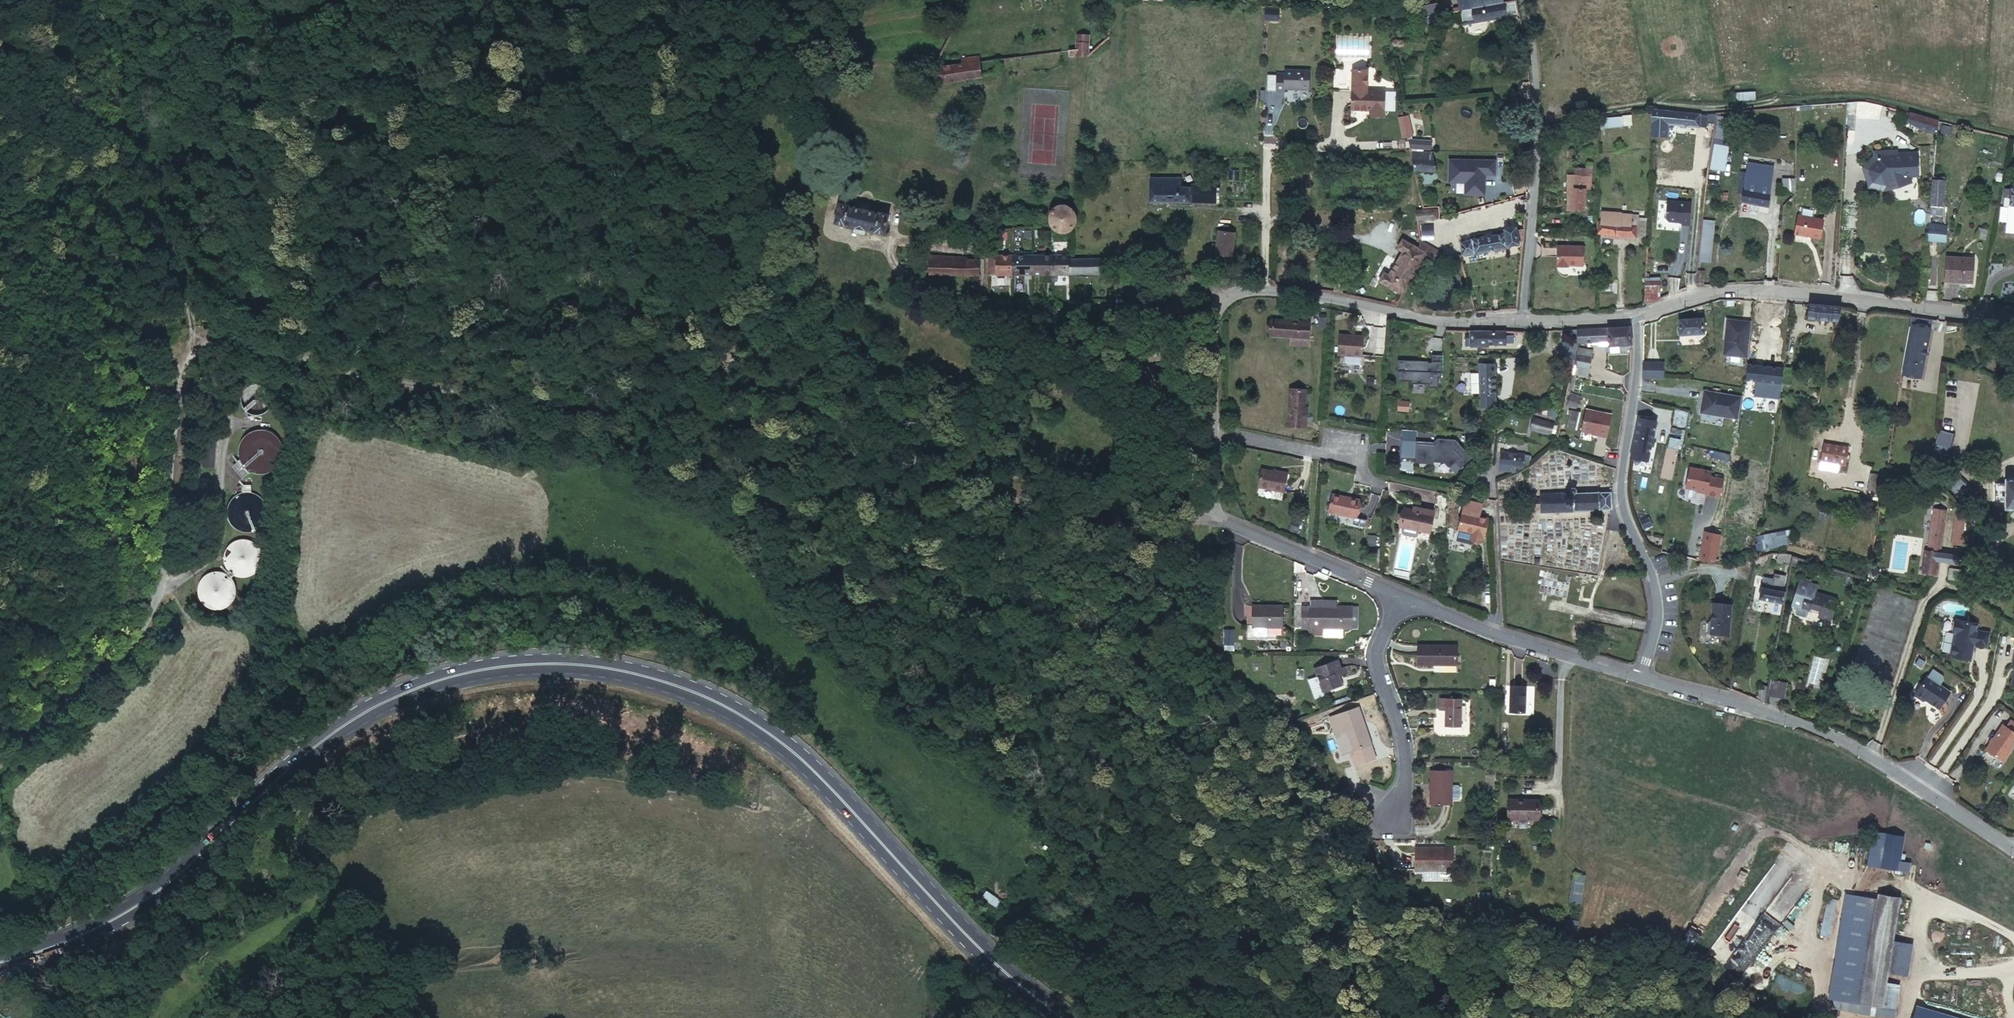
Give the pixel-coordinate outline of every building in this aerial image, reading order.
[(1503,8),(1501,0),(1466,0),(1458,1),(1461,15),(1503,8)] [(1518,19),(1516,6),(1503,8),(1505,22),(1518,19)] [(1266,8),(1265,19),(1278,20),(1279,9),(1266,8)] [(1503,8),(1461,15),(1463,30),(1505,23),(1505,22),(1503,8)] [(1439,19),(1438,9),(1419,13),(1421,22),(1439,19)] [(1439,19),(1421,22),(1422,30),(1441,27),(1439,19)] [(1336,57),(1369,58),(1370,35),(1337,34),(1336,57)] [(1071,54),(1091,52),(1090,39),(1078,40),(1079,46),(1070,46),(1071,54)] [(940,64),(942,80),(982,75),(982,69),(998,66),(997,56),(979,58),(978,55),(959,57),(960,61),(940,64)] [(1310,91),(1310,72),(1285,71),(1285,75),(1277,75),(1276,92),(1285,93),(1285,90),(1285,88),(1301,88),(1301,91),(1310,91)] [(1336,72),(1335,92),(1351,94),(1352,85),(1354,85),(1355,73),(1336,72)] [(1354,85),(1352,113),(1371,114),(1374,114),(1374,117),(1384,118),(1384,115),(1386,96),(1368,95),(1369,74),(1355,73),(1354,85)] [(1755,91),(1737,92),(1737,100),(1756,100),(1755,91)] [(1520,98),(1514,94),(1511,100),(1516,104),(1520,98)] [(1395,97),(1386,96),(1384,115),(1394,116),(1395,97)] [(1700,114),(1651,111),(1649,121),(1670,123),(1670,128),(1698,131),(1700,114)] [(1918,114),(1907,112),(1904,120),(1916,125),(1933,130),(1934,119),(1918,114)] [(1601,127),(1631,127),(1631,116),(1601,117),(1601,127)] [(1734,120),(1720,118),(1717,138),(1731,140),(1734,120)] [(1731,140),(1717,138),(1713,171),(1728,173),(1731,148),(1730,148),(1731,140)] [(1431,150),(1431,140),(1409,139),(1409,149),(1431,150)] [(1897,154),(1897,149),(1874,151),(1875,155),(1863,168),(1869,187),(1885,190),(1913,182),(1911,175),(1895,178),(1886,186),(1873,183),(1868,169),(1877,159),(1877,155),(1897,154)] [(1897,154),(1877,155),(1877,159),(1868,169),(1873,183),(1886,186),(1895,178),(1911,175),(1919,174),(1917,152),(1897,154)] [(1410,168),(1438,162),(1436,153),(1408,158),(1410,168)] [(1782,162),(1756,159),(1755,169),(1752,168),(1749,188),(1752,189),(1751,198),(1760,199),(1759,204),(1768,206),(1768,200),(1778,201),(1782,162)] [(1495,161),(1450,160),(1449,182),(1466,183),(1466,194),(1485,195),(1485,182),(1482,182),(1483,175),(1495,175),(1495,161)] [(1410,168),(1412,178),(1440,173),(1438,162),(1410,168)] [(1807,186),(1807,173),(1795,173),(1795,180),(1807,186)] [(1570,176),(1568,209),(1581,210),(1582,186),(1587,186),(1588,177),(1570,176)] [(1937,207),(1940,180),(1934,180),(1934,176),(1929,176),(1928,179),(1925,205),(1937,207)] [(1794,191),(1794,179),(1782,179),(1782,192),(1794,191)] [(2003,198),(2013,198),(2013,184),(2004,183),(2003,198)] [(1150,206),(1188,206),(1188,191),(1188,184),(1149,184),(1150,206)] [(1188,191),(1188,206),(1212,206),(1212,192),(1188,191)] [(839,200),(834,220),(882,230),(886,211),(839,200)] [(1691,203),(1667,200),(1665,218),(1668,221),(1681,222),(1681,224),(1689,225),(1691,203)] [(1936,215),(1937,207),(1925,205),(1925,213),(1936,215)] [(1061,232),(1064,232),(1067,230),(1070,228),(1072,225),(1073,221),(1072,216),(1070,211),(1066,208),(1062,206),(1057,206),(1052,208),(1048,212),(1046,218),(1047,223),(1049,227),(1052,230),(1056,232),(1061,232)] [(1417,219),(1437,218),(1436,210),(1416,210),(1417,219)] [(1808,211),(1804,228),(1828,233),(1832,215),(1808,211)] [(1607,215),(1606,227),(1648,228),(1649,212),(1630,212),(1630,216),(1607,215)] [(1598,227),(1606,227),(1607,215),(1598,215),(1598,227)] [(1711,217),(1704,264),(1708,265),(1708,259),(1715,260),(1722,219),(1711,217)] [(1940,225),(1924,223),(1922,238),(1940,240),(1940,225)] [(1510,245),(1507,228),(1507,226),(1495,228),(1496,233),(1458,239),(1460,251),(1460,252),(1510,245)] [(1517,243),(1519,226),(1507,228),(1510,245),(1517,243)] [(1379,281),(1403,294),(1426,254),(1427,253),(1419,248),(1403,239),(1398,248),(1403,251),(1390,275),(1384,272),(1379,281)] [(1590,241),(1563,239),(1561,258),(1562,258),(1562,260),(1572,261),(1572,259),(1588,260),(1590,241)] [(1217,240),(1216,258),(1237,258),(1238,241),(1217,240)] [(1427,253),(1426,254),(1435,259),(1441,252),(1420,240),(1419,248),(1427,253)] [(928,253),(927,271),(976,276),(978,257),(928,253)] [(1064,276),(1064,259),(1053,258),(1053,255),(994,254),(994,274),(1064,276)] [(1964,257),(1936,257),(1936,283),(1963,283),(1964,257)] [(1101,260),(1064,259),(1064,276),(1101,277),(1101,260)] [(1704,267),(1702,281),(1710,282),(1712,268),(1704,267)] [(1603,278),(1603,287),(1618,288),(1618,278),(1603,278)] [(1659,278),(1645,278),(1645,304),(1659,299),(1659,278)] [(1685,281),(1686,288),(1694,286),(1692,280),(1685,281)] [(1836,320),(1837,304),(1804,300),(1803,316),(1836,320)] [(1302,318),(1265,314),(1263,331),(1301,334),(1302,318)] [(1678,316),(1677,332),(1702,332),(1702,316),(1678,316)] [(1723,354),(1746,357),(1750,322),(1727,320),(1723,354)] [(1597,342),(1630,343),(1630,322),(1579,325),(1577,336),(1598,336),(1597,342)] [(1577,336),(1579,325),(1570,326),(1568,342),(1576,343),(1577,336)] [(1921,375),(1930,329),(1912,326),(1903,372),(1921,375)] [(1509,341),(1509,327),(1470,327),(1470,340),(1509,341)] [(1358,333),(1333,331),(1331,351),(1355,352),(1358,333)] [(1579,341),(1574,367),(1589,369),(1593,344),(1579,341)] [(1566,362),(1568,342),(1558,342),(1556,362),(1566,362)] [(1403,371),(1403,381),(1410,381),(1410,384),(1429,384),(1429,388),(1439,388),(1439,377),(1441,377),(1442,355),(1432,355),(1432,362),(1428,362),(1428,361),(1398,360),(1397,371),(1403,371)] [(1498,357),(1484,357),(1484,399),(1497,399),(1498,357)] [(1664,360),(1644,359),(1643,374),(1663,375),(1664,360)] [(1741,377),(1774,382),(1774,380),(1776,366),(1744,361),(1741,377)] [(1784,365),(1776,366),(1774,380),(1783,381),(1784,365)] [(1294,414),(1295,404),(1297,383),(1282,381),(1278,420),(1295,422),(1296,414),(1294,414)] [(1738,419),(1741,397),(1704,391),(1700,412),(1738,419)] [(1569,392),(1567,396),(1571,398),(1568,403),(1574,406),(1576,401),(1578,402),(1580,398),(1569,392)] [(1395,400),(1394,410),(1410,411),(1411,402),(1395,400)] [(1611,415),(1585,409),(1580,431),(1596,435),(1596,436),(1605,438),(1611,415)] [(1685,426),(1689,412),(1675,409),(1672,422),(1685,426)] [(1579,412),(1573,410),(1569,427),(1576,429),(1579,412)] [(1536,413),(1533,428),(1551,432),(1555,416),(1536,413)] [(1638,421),(1633,461),(1650,462),(1655,424),(1638,421)] [(1953,434),(1940,430),(1931,461),(1944,465),(1953,434)] [(1668,445),(1679,447),(1681,439),(1669,437),(1668,445)] [(1472,458),(1455,439),(1437,438),(1437,442),(1435,445),(1417,444),(1417,441),(1401,440),(1400,459),(1415,459),(1415,463),(1417,463),(1430,464),(1432,464),(1434,462),(1456,464),(1460,468),(1472,458)] [(1846,442),(1822,439),(1820,458),(1844,462),(1846,442)] [(1505,450),(1501,467),(1513,469),(1514,464),(1523,466),(1526,455),(1505,450)] [(239,462),(234,466),(243,478),(248,474),(247,471),(245,469),(244,467),(242,465),(239,462)] [(1709,470),(1688,465),(1684,483),(1686,486),(1704,489),(1704,491),(1718,494),(1721,477),(1708,474),(1709,470)] [(1263,471),(1256,470),(1246,470),(1244,488),(1270,490),(1273,470),(1264,469),(1263,471)] [(1952,471),(1942,481),(1966,503),(1976,493),(1952,471)] [(2004,479),(2003,496),(2003,504),(2013,504),(2013,474),(2004,474),(2004,479)] [(2003,496),(2004,479),(1992,479),(1992,496),(2003,496)] [(1538,509),(1610,505),(1610,484),(1537,488),(1537,496),(1530,496),(1531,502),(1538,502),(1538,509)] [(1340,493),(1331,490),(1323,488),(1319,505),(1346,512),(1350,494),(1341,491),(1340,493)] [(1441,506),(1442,492),(1430,491),(1429,505),(1441,506)] [(1474,502),(1458,497),(1449,527),(1464,531),(1462,538),(1471,540),(1473,534),(1475,534),(1480,517),(1471,514),(1474,502)] [(1417,510),(1402,507),(1395,506),(1392,524),(1422,529),(1426,508),(1417,506),(1417,510)] [(1930,544),(1925,567),(1942,569),(1951,508),(1939,506),(1932,545),(1930,544)] [(1972,514),(1962,512),(1958,540),(1969,541),(1972,514)] [(1705,532),(1699,560),(1716,560),(1721,535),(1705,532)] [(1754,549),(1792,543),(1792,535),(1756,536),(1754,549)] [(1779,555),(1773,556),(1772,562),(1781,564),(1783,556),(1779,555)] [(1968,560),(1957,558),(1954,575),(1966,577),(1968,560)] [(1782,575),(1768,572),(1765,583),(1763,594),(1786,598),(1790,572),(1783,571),(1782,575)] [(1839,598),(1816,593),(1818,585),(1800,581),(1794,607),(1799,608),(1797,613),(1798,615),(1809,618),(1810,616),(1812,611),(1821,614),(1821,617),(1833,619),(1839,598)] [(1306,619),(1305,629),(1318,630),(1318,625),(1349,626),(1350,619),(1352,619),(1353,609),(1350,609),(1351,604),(1351,603),(1334,601),(1319,600),(1319,595),(1308,594),(1307,602),(1306,619)] [(1250,598),(1248,621),(1250,621),(1250,628),(1256,630),(1264,630),(1265,622),(1280,622),(1281,599),(1250,598)] [(1307,602),(1300,601),(1298,619),(1306,619),(1307,602)] [(1728,635),(1731,604),(1712,603),(1711,621),(1708,621),(1707,633),(1728,635)] [(1955,617),(1953,627),(1955,630),(1956,630),(1952,650),(1956,653),(1973,657),(1974,649),(1972,644),(1975,642),(1976,642),(1988,645),(1992,629),(1983,627),(1982,631),(1978,631),(1979,626),(1980,620),(1958,616),(1955,617)] [(1223,630),(1224,644),(1234,644),(1233,630),(1223,630)] [(1455,642),(1415,641),(1415,661),(1454,662),(1455,642)] [(1336,653),(1313,660),(1321,684),(1340,678),(1336,662),(1339,662),(1336,653)] [(1814,655),(1807,682),(1820,685),(1827,658),(1814,655)] [(1955,690),(1931,674),(1920,690),(1921,693),(1927,698),(1930,697),(1943,706),(1955,690)] [(1789,682),(1774,679),(1771,694),(1786,696),(1789,682)] [(1525,684),(1508,683),(1508,709),(1524,709),(1525,684)] [(1460,696),(1437,695),(1437,708),(1443,708),(1442,715),(1431,714),(1430,726),(1441,726),(1442,722),(1459,722),(1460,696)] [(1370,738),(1356,702),(1335,710),(1342,732),(1335,735),(1339,749),(1347,746),(1352,761),(1370,755),(1365,740),(1370,738)] [(1342,732),(1335,710),(1327,712),(1335,735),(1342,732)] [(1991,749),(2005,759),(2009,758),(2013,750),(2013,729),(2010,726),(2007,724),(1991,749)] [(1375,753),(1370,738),(1365,740),(1370,755),(1375,753)] [(1450,768),(1428,768),(1427,801),(1449,803),(1450,768)] [(1535,797),(1506,796),(1505,816),(1534,817),(1535,797)] [(1901,835),(1873,831),(1869,864),(1876,865),(1875,870),(1887,871),(1886,876),(1900,879),(1904,857),(1898,856),(1901,835)] [(1435,868),(1442,868),(1442,859),(1449,859),(1449,845),(1442,846),(1442,845),(1412,845),(1412,871),(1421,871),(1421,876),(1435,877),(1435,868)] [(1568,902),(1581,904),(1587,875),(1574,873),(1568,902)] [(980,898),(998,910),(1003,902),(985,891),(980,898)] [(1836,998),(1861,1002),(1878,899),(1853,894),(1836,998)] [(1861,1002),(1882,1005),(1885,984),(1900,897),(1879,894),(1865,977),(1861,1002)] [(1892,942),(1887,971),(1905,974),(1909,945),(1892,942)] [(1898,986),(1885,984),(1882,1005),(1894,1008),(1898,986)] [(1861,1002),(1834,997),(1832,1008),(1891,1017),(1892,1017),(1894,1008),(1882,1005),(1861,1002)]
